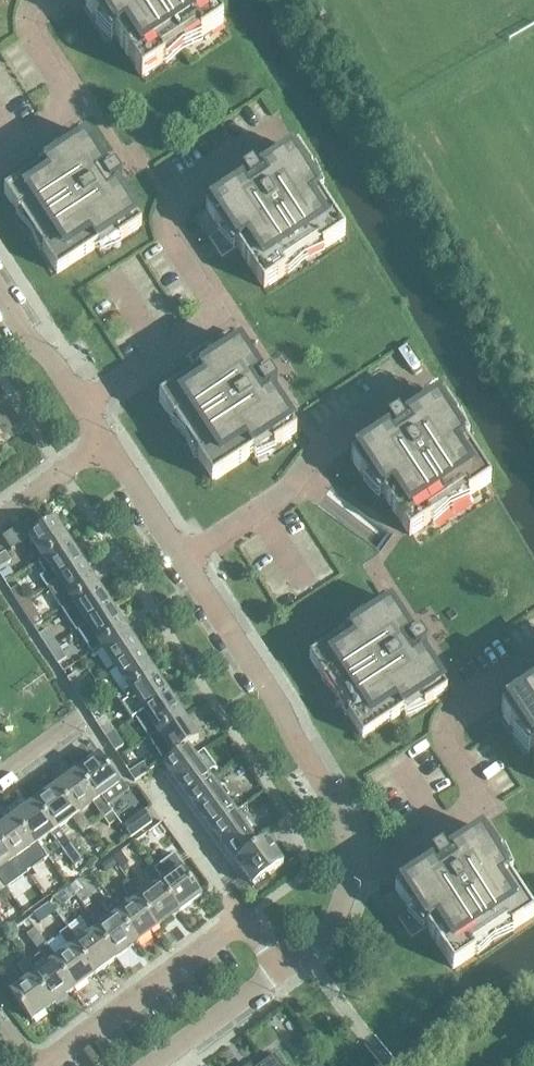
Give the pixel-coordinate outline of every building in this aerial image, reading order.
[(56,22),(86,2),(84,0),(42,0),(56,22)] [(84,0),(86,2),(99,22),(105,18),(116,36),(143,77),(165,63),(161,57),(197,33),(201,39),(224,24),(208,0),(84,0)] [(102,163),(81,131),(39,158),(44,165),(5,191),(20,213),(26,209),(49,246),(43,250),(58,272),(116,234),(120,239),(142,225),(118,187),(113,191),(111,188),(123,180),(109,159),(102,163)] [(237,190),(195,218),(223,259),(239,249),(265,288),(287,273),(283,267),(320,243),(323,249),(346,235),(319,193),(318,194),(307,177),(313,173),(298,150),(261,175),(264,180),(261,182),(253,170),(232,183),(237,190)] [(230,330),(188,358),(199,374),(160,400),(174,422),(180,418),(204,455),(198,459),(213,481),(254,454),(254,453),(271,442),(275,448),(297,433),(273,396),(268,400),(266,396),(278,388),(264,368),(257,372),(230,330)] [(444,397),(407,422),(410,427),(407,429),(399,417),(378,431),(382,438),(352,458),(366,480),(372,476),(384,493),(383,494),(409,533),(410,535),(433,520),(429,514),(465,490),(469,496),(491,482),(464,441),(452,424),(458,420),(444,397)] [(433,520),(410,535),(409,533),(394,534),(380,552),(362,564),(385,600),(387,598),(407,629),(414,625),(428,646),(416,653),(418,657),(423,653),(447,691),(446,692),(473,733),(503,714),(501,712),(532,692),(527,685),(533,680),(533,553),(491,482),(469,496),(465,490),(429,514),(433,520)] [(45,557),(70,540),(56,518),(45,525),(38,515),(5,537),(13,549),(31,537),(45,557)] [(85,562),(70,540),(45,557),(38,561),(44,572),(39,575),(47,588),(60,580),(59,579),(85,562)] [(5,552),(0,555),(0,569),(12,561),(5,552)] [(62,610),(75,603),(73,601),(99,584),(85,562),(59,579),(60,580),(47,588),(62,610)] [(113,606),(99,584),(73,601),(75,603),(88,622),(113,606)] [(19,605),(28,599),(19,586),(10,592),(19,605)] [(446,692),(447,691),(423,653),(418,657),(416,653),(428,646),(414,625),(407,629),(387,598),(385,600),(365,613),(369,619),(352,630),(351,630),(310,657),(325,679),(331,675),(355,712),(348,716),(363,738),(404,711),(404,710),(421,699),(425,705),(446,692)] [(43,622),(28,599),(19,605),(33,628),(43,622)] [(128,627),(113,606),(88,622),(102,644),(128,627)] [(142,649),(128,627),(102,644),(117,666),(142,649)] [(48,649),(57,643),(48,629),(39,635),(48,649)] [(67,658),(57,643),(48,649),(58,665),(67,658)] [(117,666),(131,688),(157,671),(142,649),(117,666)] [(133,718),(145,710),(171,693),(157,671),(131,688),(119,696),(133,718)] [(76,693),(86,687),(77,673),(67,679),(76,693)] [(527,685),(532,692),(501,712),(503,714),(516,734),(522,730),(533,747),(533,748),(533,750),(533,680),(527,685)] [(96,702),(86,687),(76,693),(86,708),(96,702)] [(145,710),(160,732),(185,715),(171,693),(145,710)] [(200,737),(185,715),(160,732),(150,739),(164,761),(200,737)] [(105,737),(114,731),(105,717),(96,723),(105,737)] [(124,746),(114,731),(105,737),(115,752),(124,746)] [(189,796),(212,780),(188,747),(166,762),(189,796)] [(96,799),(100,796),(113,786),(123,801),(132,794),(120,779),(117,781),(97,753),(75,770),(96,799)] [(150,772),(144,762),(128,773),(135,782),(150,772)] [(75,814),(79,811),(92,801),(102,816),(104,819),(104,818),(112,812),(111,810),(100,796),(96,799),(75,770),(54,785),(75,814)] [(212,829),(235,813),(212,780),(189,796),(212,829)] [(54,829),(58,826),(70,817),(81,832),(90,825),(79,811),(75,814),(54,785),(33,801),(54,829)] [(32,844),(36,841),(49,832),(60,847),(75,867),(83,861),(69,841),(58,826),(54,829),(33,801),(12,816),(32,844)] [(126,823),(135,836),(153,823),(144,810),(126,823)] [(112,812),(104,818),(109,825),(117,820),(117,819),(112,812)] [(258,846),(235,813),(212,829),(252,886),(283,864),(266,840),(258,846)] [(16,857),(29,848),(39,862),(48,875),(55,870),(46,857),(47,856),(36,841),(32,844),(12,816),(0,825),(0,844),(12,860),(16,857)] [(508,924),(512,930),(533,916),(533,914),(508,874),(507,874),(496,857),(502,853),(487,831),(450,855),(453,860),(450,862),(442,850),(421,864),(426,871),(384,898),(411,940),(428,929),(453,968),(476,954),(472,948),(508,924)] [(16,857),(12,860),(0,844),(0,869),(8,863),(25,887),(34,881),(16,857)] [(175,870),(162,879),(158,882),(180,912),(201,897),(179,867),(183,865),(170,847),(163,852),(165,854),(164,855),(175,870)] [(120,852),(113,857),(117,863),(124,858),(120,852)] [(113,857),(101,866),(107,874),(118,865),(113,857)] [(154,885),(141,895),(137,898),(159,928),(180,912),(158,882),(162,879),(151,865),(143,871),(154,885)] [(74,884),(69,887),(69,888),(75,896),(86,889),(79,880),(74,884)] [(132,901),(119,910),(115,913),(137,943),(159,928),(137,898),(141,895),(130,880),(122,887),(132,901)] [(69,888),(58,896),(64,904),(75,896),(69,888)] [(111,916),(98,926),(94,929),(116,959),(137,943),(115,913),(119,910),(109,896),(101,902),(111,916)] [(50,903),(33,915),(38,923),(55,911),(50,903)] [(90,932),(77,941),(73,944),(95,974),(116,959),(94,929),(98,926),(88,911),(80,918),(90,932)] [(69,947),(56,957),(52,960),(74,990),(95,974),(73,944),(77,941),(67,927),(59,933),(69,947)] [(41,954),(28,963),(35,973),(31,976),(53,1005),(74,990),(52,960),(56,957),(46,943),(37,949),(41,954)] [(35,973),(28,963),(25,958),(17,964),(27,978),(10,991),(31,1021),(53,1005),(31,976),(35,973)] [(273,1057),(261,1065),(280,1065),(273,1057)]
